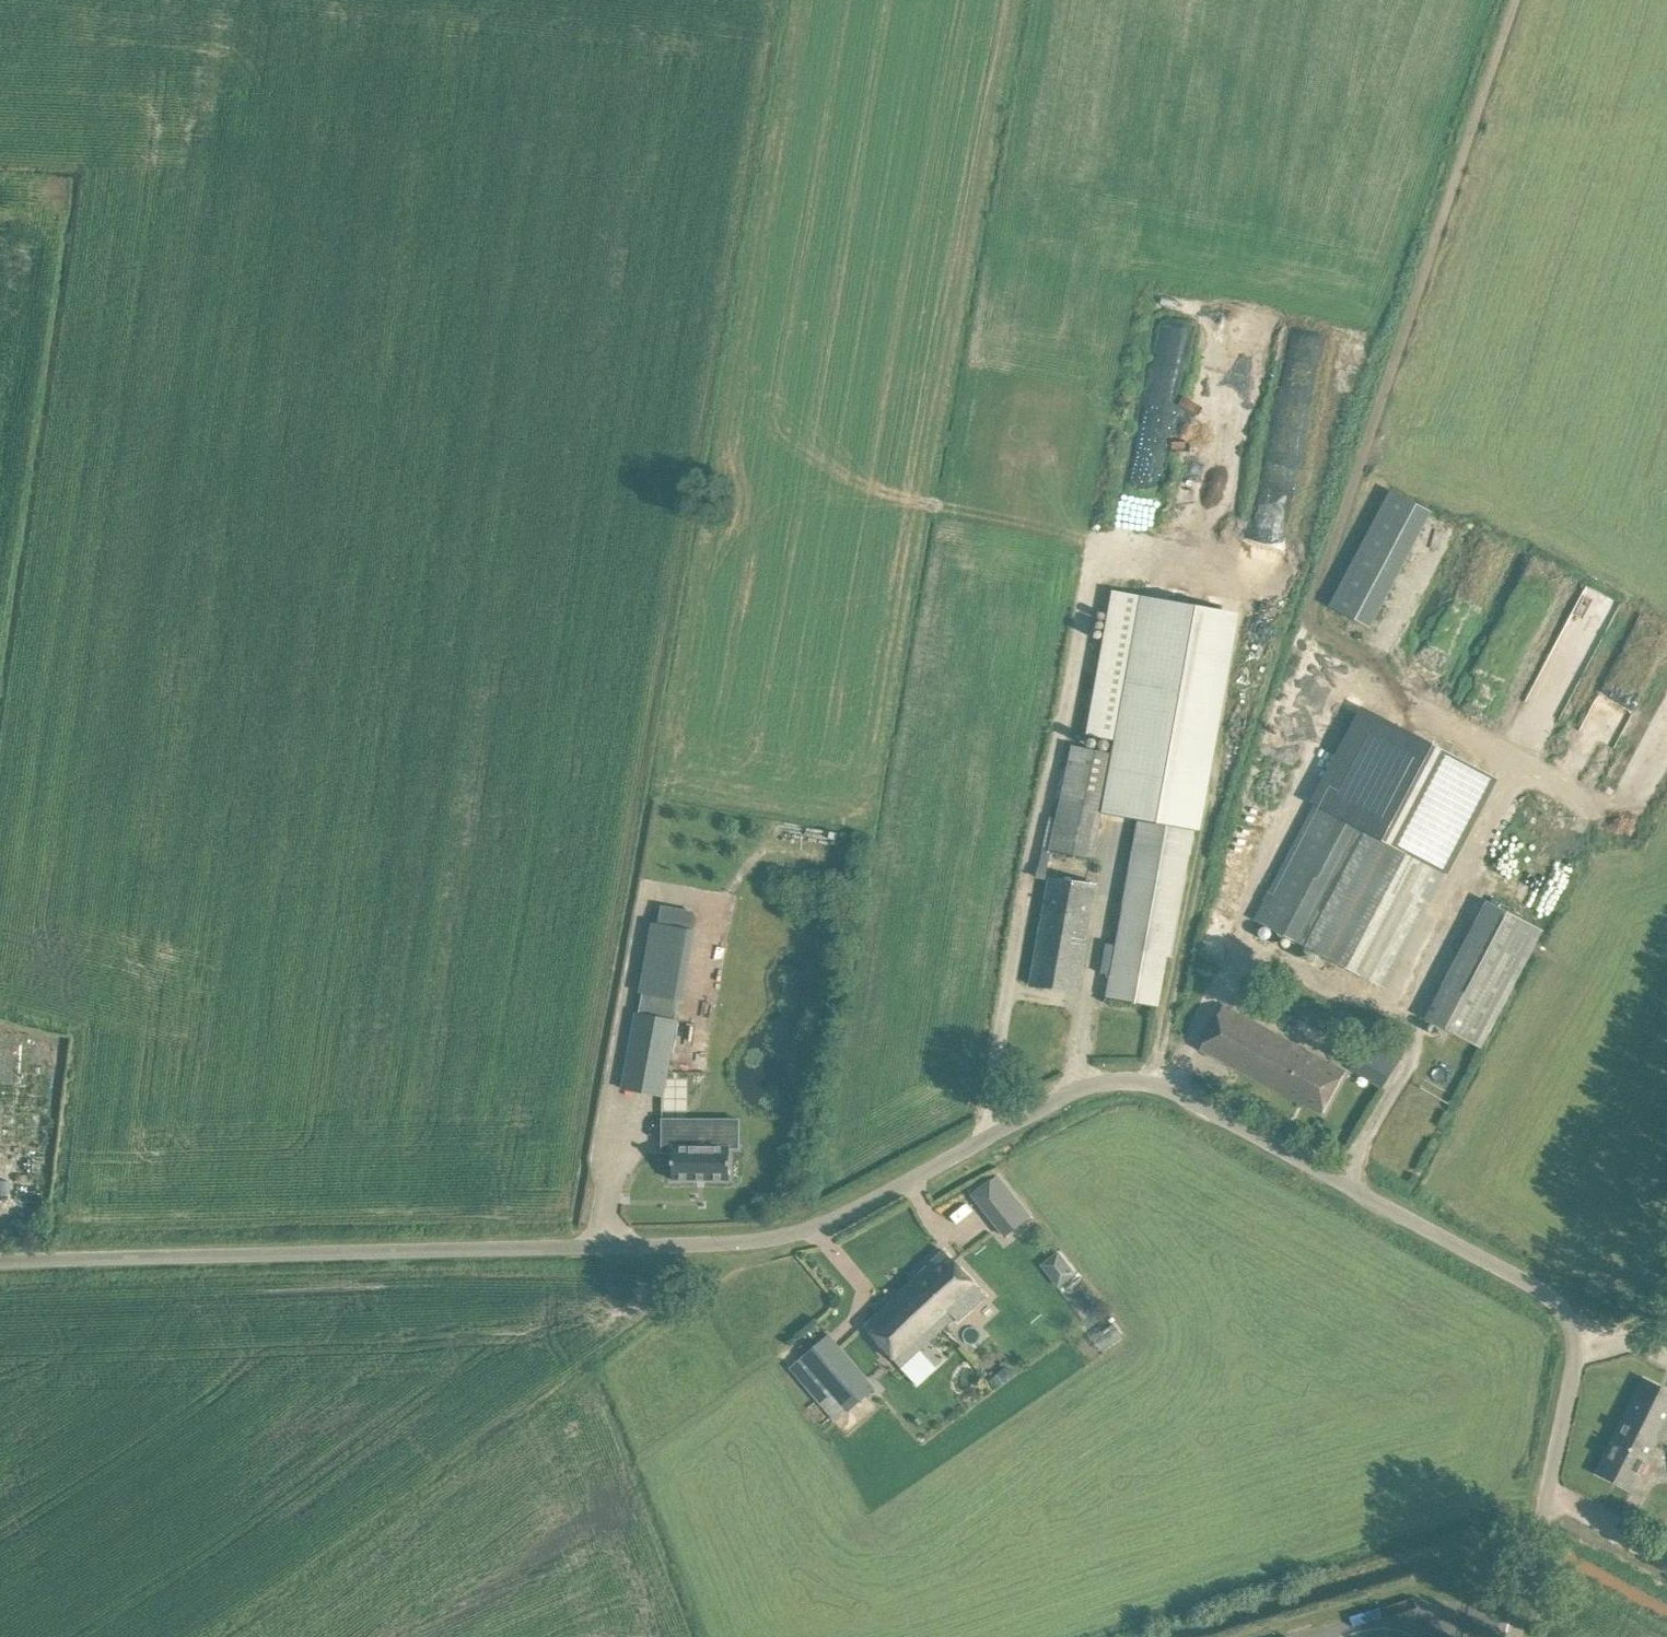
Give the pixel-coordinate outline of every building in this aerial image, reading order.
[(1380,488),(1328,609),(1370,627),(1422,505),(1380,488)] [(1127,818),(1140,820),(1181,826),(1221,610),(1144,596),(1144,597),(1118,740),(1105,813),(1127,817),(1127,818)] [(1366,708),(1315,804),(1376,837),(1315,952),(1370,980),(1481,769),(1366,708)] [(1092,859),(1103,809),(1115,754),(1073,745),(1051,850),(1092,859)] [(1315,804),(1254,919),(1315,952),(1376,837),(1315,804)] [(1194,829),(1181,826),(1140,820),(1108,998),(1156,1006),(1166,954),(1171,955),(1194,829),(1195,829),(1195,828),(1194,828),(1194,829)] [(673,861),(676,842),(665,840),(663,859),(673,861)] [(1049,885),(1031,984),(1077,992),(1095,893),(1049,885)] [(1427,1019),(1428,1019),(1481,1047),(1543,929),(1489,901),(1447,979),(1448,979),(1427,1019)] [(661,909),(658,923),(692,929),(695,915),(661,909)] [(637,1012),(623,1088),(663,1095),(677,1020),(675,1019),(679,997),(642,990),(642,992),(643,992),(639,1013),(637,1012)] [(1203,1047),(1322,1111),(1343,1071),(1224,1007),(1203,1047)] [(682,1013),(676,1066),(706,1069),(712,1016),(682,1013)] [(1361,1044),(1348,1071),(1383,1087),(1395,1060),(1361,1044)] [(706,1140),(673,1139),(673,1147),(661,1147),(661,1180),(718,1180),(718,1147),(706,1147),(706,1140)] [(1014,1196),(989,1215),(1006,1236),(1030,1216),(1014,1196)] [(1057,1248),(1038,1266),(1058,1288),(1077,1271),(1057,1248)] [(906,1287),(943,1328),(955,1317),(960,1320),(987,1294),(945,1250),(906,1287)] [(901,1366),(943,1328),(906,1287),(866,1325),(901,1366)] [(828,1335),(803,1357),(848,1410),(874,1388),(828,1335)] [(1645,1378),(1597,1473),(1633,1490),(1666,1421),(1666,1389),(1645,1378)]
